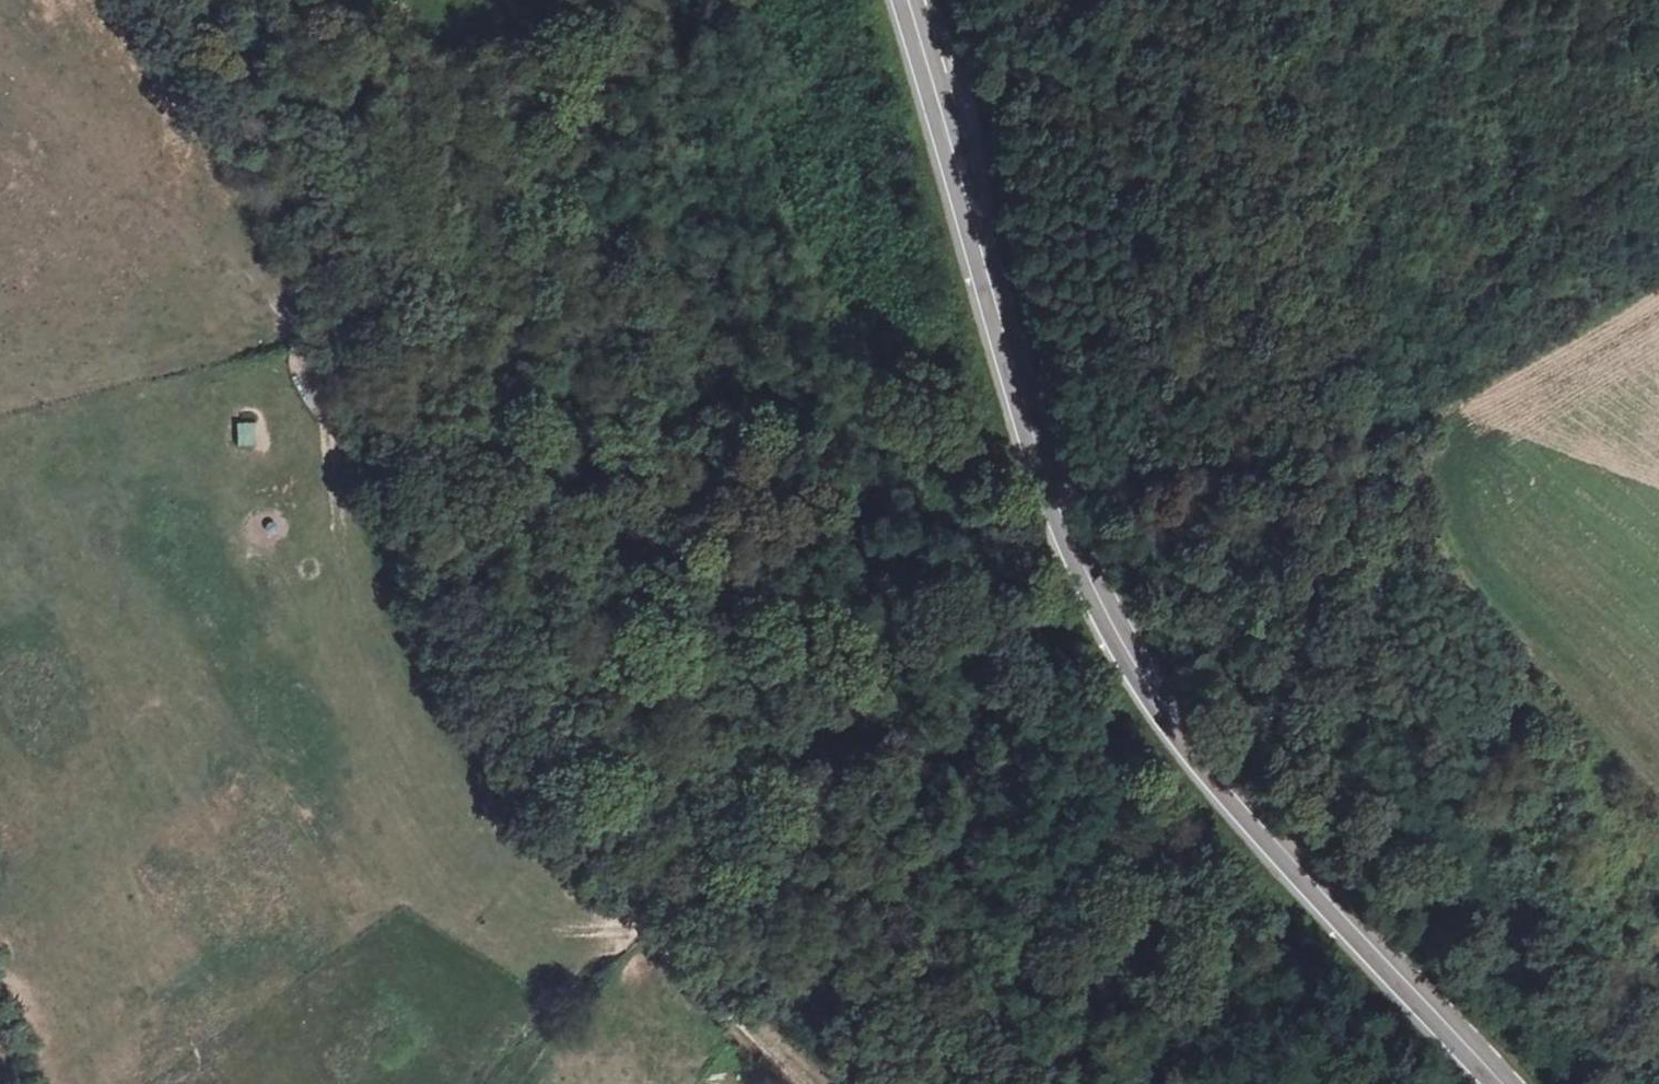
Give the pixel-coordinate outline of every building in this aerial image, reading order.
[(236,445),(254,445),(254,422),(236,422),(236,445)]
